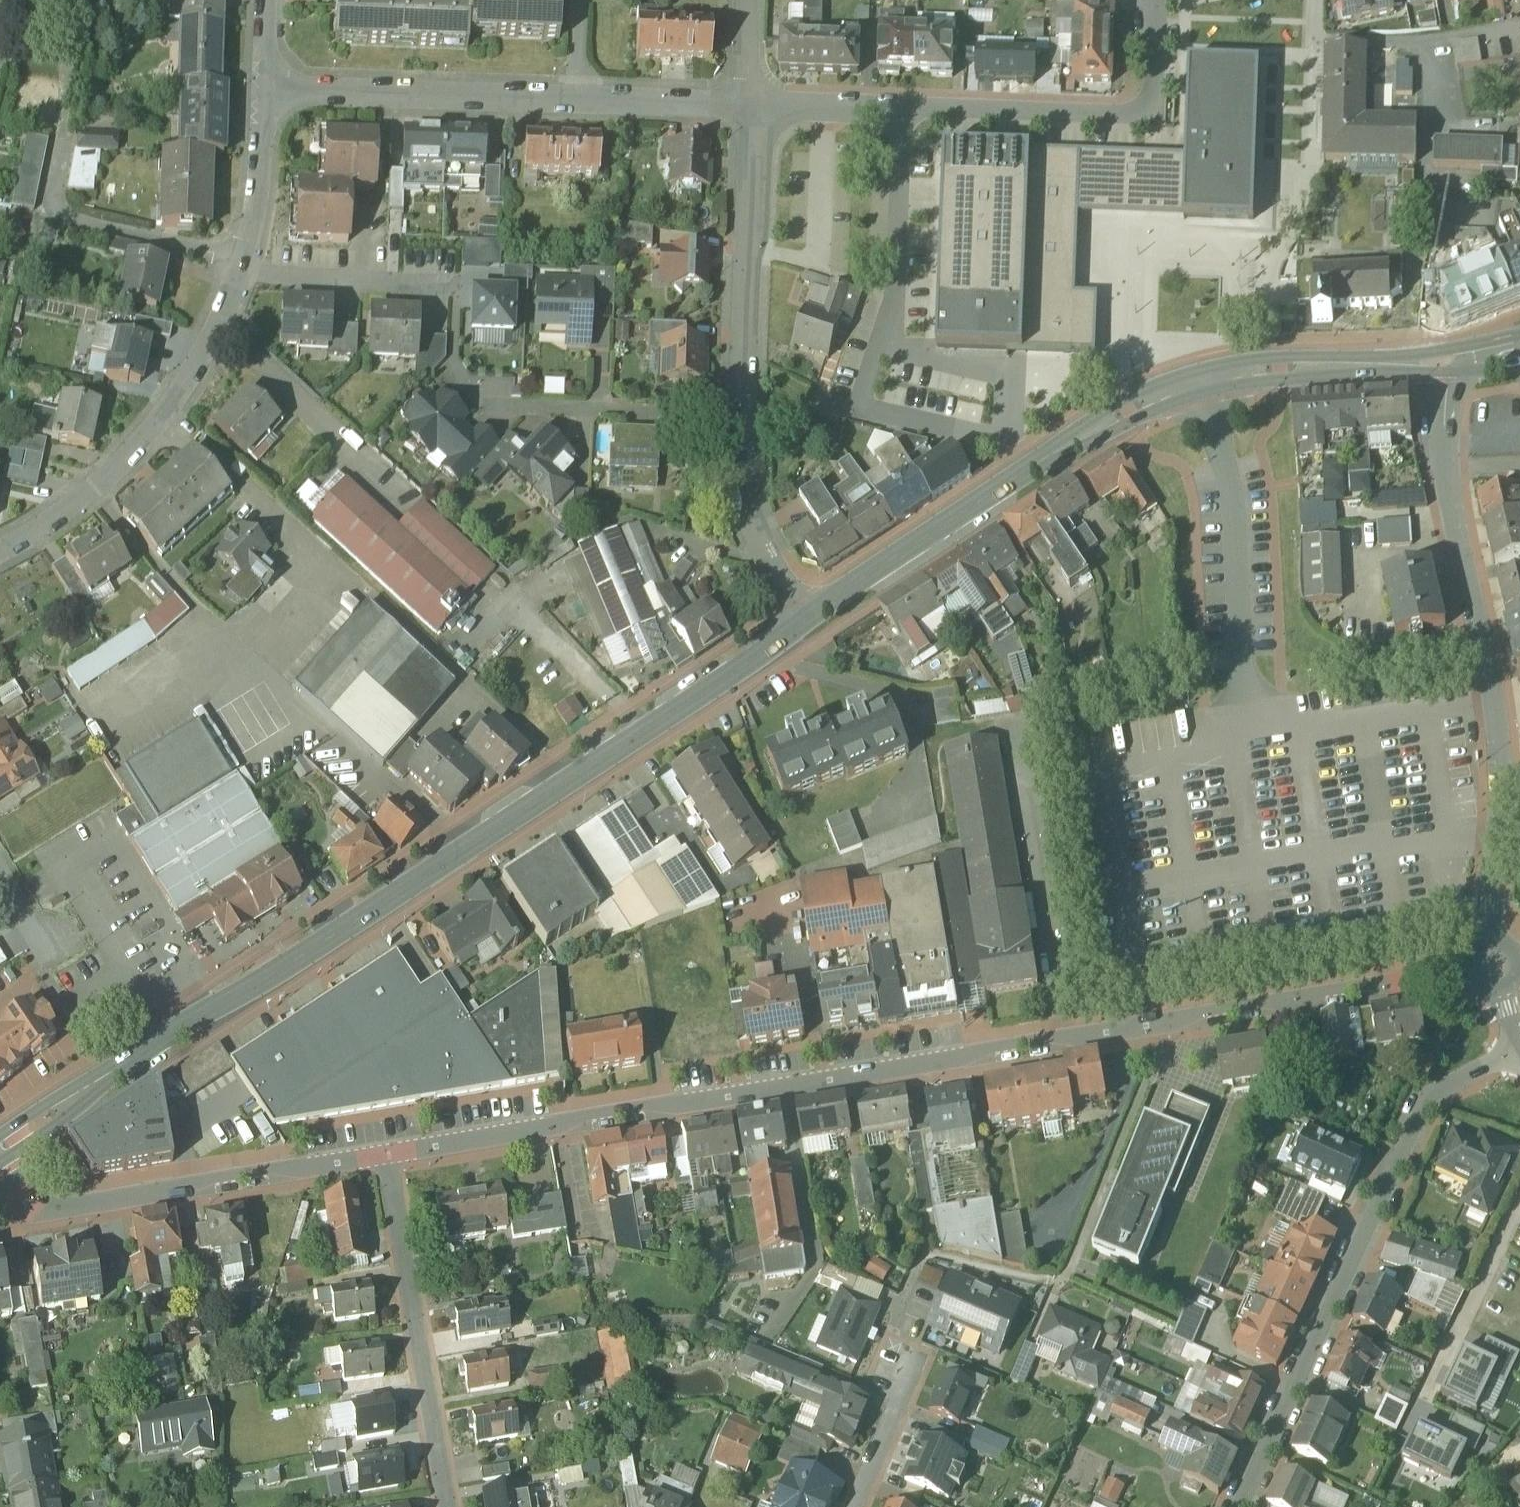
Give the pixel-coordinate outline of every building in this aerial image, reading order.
[(171,25),(182,25),(184,25),(184,0),(172,0),(171,25)] [(184,25),(222,26),(223,0),(184,0),(184,25)] [(468,38),(561,40),(561,0),(469,0),(469,6),(468,38)] [(804,9),(804,12),(823,13),(824,0),(805,0),(804,9)] [(1343,8),(1349,7),(1352,22),(1395,14),(1392,0),(1341,0),(1343,8)] [(1504,9),(1519,7),(1519,0),(1503,0),(1504,9)] [(400,48),(401,4),(337,2),(336,46),(400,48)] [(401,4),(400,48),(468,50),(468,38),(469,6),(401,4)] [(804,9),(790,8),(790,32),(801,33),(800,37),(804,37),(804,12),(804,9)] [(1078,11),(1058,11),(1057,42),(1050,41),(1049,43),(1050,43),(1065,43),(1065,44),(1074,45),(1075,28),(1077,28),(1078,11)] [(1114,13),(1078,11),(1077,28),(1075,28),(1074,45),(1074,47),(1113,49),(1114,13)] [(1420,28),(1439,25),(1436,11),(1418,14),(1420,28)] [(823,13),(804,12),(804,37),(800,37),(801,33),(790,32),(784,32),(784,37),(783,37),(782,73),(821,74),(822,38),(823,13)] [(900,17),(882,16),(882,30),(900,30),(900,17)] [(673,61),(674,26),(656,25),(656,17),(641,17),(641,24),(637,24),(636,60),(673,61)] [(955,19),(936,19),(936,31),(954,32),(955,32),(955,19)] [(674,26),(673,61),(711,62),(712,27),(699,27),(699,22),(688,21),(687,26),(674,26)] [(184,25),(182,25),(180,87),(183,87),(220,88),(222,26),(184,25)] [(900,30),(882,30),(880,76),(900,77),(900,72),(917,73),(918,31),(900,30)] [(936,31),(918,31),(917,73),(932,74),(932,79),(953,79),(954,32),(936,31)] [(822,38),(821,74),(859,76),(860,40),(860,39),(860,35),(842,34),(842,39),(822,38)] [(1479,41),(1453,45),(1457,68),(1483,64),(1479,41)] [(1065,43),(1050,43),(1050,66),(1062,66),(1063,54),(1070,54),(1070,53),(1074,53),(1074,47),(1074,45),(1065,44),(1065,43)] [(1113,49),(1074,47),(1074,53),(1074,66),(1076,67),(1075,83),(1112,85),(1113,49)] [(942,217),(938,346),(1096,351),(1098,288),(1078,288),(1081,210),(1185,213),(1184,218),(1258,220),(1263,52),(1192,50),(1189,159),(1174,158),(1175,150),(1039,146),(1039,133),(944,130),(943,175),(942,217)] [(1367,50),(1327,50),(1325,162),(1417,163),(1417,122),(1366,121),(1367,50)] [(1446,70),(1437,71),(1436,82),(1446,81),(1446,70)] [(220,88),(183,87),(180,155),(212,156),(224,157),(225,128),(226,128),(226,127),(225,127),(225,118),(226,118),(226,117),(225,117),(226,88),(220,88)] [(117,137),(81,136),(80,151),(101,152),(116,153),(117,137)] [(446,137),(405,136),(404,174),(403,191),(405,191),(406,186),(420,186),(420,192),(444,193),(445,177),(446,137)] [(49,141),(27,137),(12,207),(35,212),(49,141)] [(377,139),(327,137),(326,155),(323,158),(326,161),(326,165),(323,168),(326,171),(325,188),(351,190),(375,191),(375,178),(378,176),(378,165),(376,163),(377,139)] [(484,138),(446,137),(445,177),(462,177),(462,171),(483,172),(484,138)] [(563,178),(563,141),(526,140),(525,176),(563,178)] [(563,141),(563,178),(599,179),(600,142),(563,141)] [(708,146),(673,145),(672,189),(711,191),(711,171),(707,171),(708,146)] [(1499,149),(1434,147),(1434,168),(1483,170),(1498,171),(1499,149)] [(80,151),(75,151),(75,152),(77,153),(76,164),(73,164),(73,165),(74,165),(98,167),(100,167),(101,152),(80,151)] [(180,155),(165,155),(162,229),(209,230),(210,199),(211,199),(211,188),(212,156),(180,155)] [(928,157),(917,156),(917,164),(928,165),(928,157)] [(98,167),(74,165),(74,177),(71,177),(70,178),(71,178),(95,179),(95,180),(97,180),(98,167)] [(1498,171),(1483,170),(1483,184),(1519,186),(1519,172),(1498,171)] [(500,172),(487,172),(486,202),(499,202),(500,172)] [(404,174),(390,174),(389,213),(404,214),(405,191),(403,191),(404,174)] [(462,177),(445,177),(444,193),(461,194),(462,177)] [(95,179),(71,178),(71,190),(68,190),(68,191),(94,193),(95,180),(95,179)] [(325,188),(299,187),(298,206),(295,209),(298,212),(298,216),(295,219),(298,222),(297,242),(349,244),(350,217),(352,215),(352,205),(350,203),(351,190),(325,188)] [(1410,233),(1409,196),(1375,198),(1376,234),(1410,233)] [(479,239),(500,239),(500,221),(479,221),(479,239)] [(1518,223),(1517,221),(1501,228),(1508,244),(1513,242),(1519,256),(1500,264),(1516,301),(1519,300),(1519,222),(1518,223)] [(653,230),(617,226),(616,246),(652,248),(653,230)] [(144,247),(109,240),(107,253),(131,258),(131,256),(141,258),(144,247)] [(464,241),(464,263),(487,264),(487,242),(464,241)] [(1492,245),(1468,245),(1476,263),(1485,260),(1489,269),(1500,264),(1492,245)] [(707,254),(673,253),(673,256),(660,255),(659,287),(672,288),(672,290),(675,290),(682,297),(689,291),(706,291),(707,254)] [(141,258),(131,256),(131,258),(121,303),(136,306),(135,307),(156,312),(161,291),(155,290),(161,263),(141,258)] [(1389,262),(1304,267),(1305,281),(1315,281),(1316,303),(1312,303),(1313,324),(1333,324),(1333,310),(1346,310),(1346,312),(1348,313),(1348,310),(1360,309),(1360,312),(1362,312),(1362,309),(1375,308),(1375,311),(1377,311),(1377,308),(1389,307),(1389,310),(1392,310),(1391,307),(1394,307),(1394,305),(1391,305),(1391,301),(1400,295),(1401,297),(1403,296),(1401,294),(1400,285),(1403,284),(1401,282),(1403,256),(1390,257),(1389,262)] [(1489,269),(1446,287),(1454,305),(1447,308),(1455,327),(1516,301),(1500,264),(1489,269)] [(615,272),(581,271),(580,285),(591,285),(592,285),(591,307),(614,308),(615,272)] [(833,284),(805,274),(802,283),(811,286),(810,287),(830,294),(833,284)] [(580,285),(540,283),(539,302),(538,303),(536,339),(539,339),(539,329),(569,329),(568,348),(589,349),(591,307),(591,285),(580,285)] [(850,290),(833,284),(830,294),(822,316),(839,322),(850,290)] [(850,290),(839,322),(841,322),(852,326),(863,295),(850,290)] [(514,293),(473,291),(473,292),(471,332),(512,334),(514,293)] [(331,307),(285,305),(283,347),(327,349),(329,349),(330,329),(331,307)] [(822,316),(806,310),(794,347),(829,359),(841,322),(839,322),(822,316)] [(399,316),(371,315),(370,355),(398,356),(398,360),(416,361),(418,361),(419,338),(420,315),(399,314),(399,316)] [(172,327),(135,319),(132,333),(169,341),(172,327)] [(686,327),(650,326),(649,353),(664,354),(664,344),(685,345),(686,327)] [(358,330),(330,329),(329,349),(327,349),(327,356),(357,358),(358,330)] [(148,343),(113,336),(104,379),(127,384),(128,382),(140,385),(148,343)] [(430,338),(419,338),(418,361),(416,361),(416,378),(428,379),(430,338)] [(447,339),(430,338),(428,379),(429,380),(446,361),(447,339)] [(685,345),(664,344),(664,354),(663,380),(676,381),(678,383),(688,384),(690,381),(703,382),(705,379),(706,362),(704,360),(704,346),(685,345)] [(278,420),(248,393),(215,427),(245,455),(278,420)] [(1409,394),(1365,397),(1369,442),(1391,440),(1413,440),(1409,394)] [(435,405),(428,398),(407,421),(414,427),(407,435),(430,456),(437,449),(451,462),(472,439),(458,426),(465,418),(442,397),(435,405)] [(1365,397),(1293,402),(1295,447),(1339,444),(1340,458),(1370,456),(1370,455),(1369,442),(1365,397)] [(99,407),(64,399),(60,417),(59,416),(59,418),(61,418),(56,441),(55,441),(55,442),(89,450),(99,407)] [(59,416),(37,412),(33,433),(31,433),(31,434),(53,439),(53,442),(55,442),(55,441),(56,441),(61,418),(59,418),(59,416)] [(451,462),(443,471),(461,487),(489,457),(498,447),(480,431),(472,439),(451,462)] [(525,451),(509,468),(530,487),(526,491),(542,506),(542,505),(561,523),(567,516),(572,517),(573,493),(563,483),(577,467),(554,446),(556,444),(543,432),(525,451)] [(47,441),(11,434),(7,450),(26,454),(44,458),(47,441)] [(928,443),(896,435),(893,440),(897,447),(907,462),(927,448),(936,462),(936,461),(928,448),(928,443)] [(525,451),(509,436),(498,447),(489,457),(502,469),(506,465),(509,468),(525,451)] [(653,438),(615,436),(614,454),(610,454),(609,473),(610,473),(609,487),(636,488),(636,489),(655,490),(656,456),(653,456),(653,438)] [(1391,440),(1369,442),(1370,455),(1392,453),(1391,440)] [(907,462),(897,447),(875,461),(895,488),(879,499),(897,526),(934,502),(907,462)] [(936,462),(927,448),(907,462),(934,502),(970,478),(952,451),(936,461),(936,462)] [(1123,464),(1114,452),(1081,474),(1100,502),(1118,490),(1138,521),(1158,508),(1127,461),(1123,464)] [(228,492),(193,453),(122,517),(157,556),(228,492)] [(40,476),(44,458),(26,454),(23,472),(40,476)] [(502,469),(489,457),(461,487),(439,511),(440,512),(484,464),(497,476),(502,469)] [(868,484),(850,459),(839,466),(849,482),(856,493),(868,484)] [(23,472),(7,468),(4,482),(37,490),(40,476),(23,472)] [(318,495),(303,511),(311,519),(346,481),(338,473),(318,495)] [(399,530),(346,481),(311,519),(437,635),(450,620),(450,621),(458,612),(458,611),(471,596),(399,530)] [(1071,481),(1040,501),(1058,529),(1068,522),(1089,508),(1071,481)] [(856,493),(849,482),(827,497),(842,520),(843,521),(879,499),(876,494),(868,484),(856,493)] [(308,484),(293,501),(303,511),(318,495),(308,484)] [(819,484),(800,497),(820,528),(838,516),(841,521),(842,520),(827,497),(819,484)] [(1479,497),(1486,526),(1519,518),(1519,493),(1519,487),(1479,497)] [(589,493),(573,493),(572,517),(588,517),(589,493)] [(1397,496),(1373,498),(1374,512),(1398,510),(1397,496)] [(843,521),(842,522),(860,550),(862,549),(862,548),(896,527),(897,526),(879,499),(843,521)] [(1058,529),(1040,501),(1005,524),(1024,552),(1046,538),(1059,557),(1052,562),(1070,589),(1089,576),(1078,559),(1058,529)] [(495,570),(423,503),(399,530),(471,596),(495,570)] [(1158,508),(1138,521),(1146,533),(1166,520),(1158,508)] [(1323,509),(1301,510),(1302,529),(1325,527),(1323,509)] [(1486,526),(1495,566),(1519,560),(1519,518),(1486,526)] [(841,521),(806,544),(825,574),(860,550),(842,522),(842,521),(841,521)] [(1087,528),(1077,535),(1068,522),(1058,529),(1078,559),(1099,546),(1087,528)] [(1411,522),(1377,524),(1379,549),(1413,546),(1411,522)] [(665,584),(639,524),(616,534),(641,594),(642,593),(665,584)] [(242,528),(233,538),(231,536),(224,544),(226,546),(217,556),(243,578),(246,574),(260,558),(267,550),(242,528)] [(997,529),(963,552),(985,586),(989,592),(1002,610),(1018,599),(1001,572),(1018,561),(997,529)] [(103,534),(93,541),(94,543),(66,561),(88,595),(129,569),(117,549),(113,551),(103,534)] [(616,534),(615,534),(581,548),(619,638),(620,638),(655,623),(651,614),(642,593),(641,594),(616,534)] [(1338,539),(1301,541),(1300,584),(1302,599),(1304,605),(1341,603),(1338,539)] [(963,552),(924,578),(942,605),(961,593),(994,643),(1015,629),(1002,610),(989,592),(985,586),(963,552)] [(278,574),(260,558),(246,574),(264,590),(278,574)] [(66,561),(52,569),(82,616),(96,608),(88,595),(66,561)] [(1432,565),(1382,576),(1383,579),(1385,578),(1395,623),(1393,624),(1394,630),(1388,631),(1391,641),(1446,628),(1443,612),(1441,613),(1431,568),(1432,568),(1432,565)] [(1498,578),(1508,620),(1519,618),(1519,572),(1498,578)] [(174,596),(157,577),(145,588),(162,607),(174,596)] [(924,578),(879,606),(901,638),(893,643),(909,666),(934,649),(919,627),(944,610),(942,606),(942,605),(924,578)] [(655,623),(620,638),(631,664),(663,650),(664,653),(666,652),(678,670),(693,660),(671,626),(675,623),(656,596),(667,588),(665,584),(642,593),(651,614),(655,623)] [(706,603),(686,616),(668,588),(667,588),(656,596),(675,623),(671,626),(693,660),(694,660),(728,637),(706,603)] [(175,597),(145,623),(157,642),(189,614),(175,597)] [(455,687),(368,606),(330,649),(418,728),(455,687)] [(1508,620),(1519,668),(1519,667),(1519,618),(1508,620)] [(145,623),(68,674),(81,693),(158,643),(157,642),(145,623)] [(418,728),(330,649),(295,688),(383,768),(386,765),(408,740),(418,728)] [(1025,655),(1008,660),(1018,694),(1035,690),(1025,655)] [(46,704),(62,697),(55,681),(39,688),(46,704)] [(955,690),(932,694),(938,727),(960,723),(955,690)] [(0,713),(0,724),(2,727),(28,712),(21,700),(0,713)] [(829,729),(808,737),(805,729),(787,736),(791,744),(768,754),(786,798),(846,773),(848,779),(909,754),(891,710),(870,718),(866,710),(849,717),(852,725),(831,734),(829,729)] [(68,742),(87,731),(77,715),(59,726),(68,742)] [(529,756),(493,722),(466,751),(465,752),(497,781),(501,785),(515,771),(519,772),(530,765),(527,758),(529,756)] [(198,725),(125,770),(158,824),(231,779),(198,725)] [(17,752),(9,739),(6,741),(0,731),(0,762),(17,752)] [(408,740),(386,765),(403,781),(409,775),(408,774),(424,756),(408,740)] [(1015,900),(995,783),(1004,781),(997,740),(946,749),(963,857),(980,955),(979,955),(984,990),(985,995),(1038,986),(1032,947),(1031,947),(1023,898),(1015,900)] [(448,750),(438,741),(424,756),(408,774),(409,775),(450,813),(479,782),(488,790),(497,781),(465,752),(458,759),(448,750)] [(456,742),(448,750),(458,759),(465,752),(466,751),(456,742)] [(767,851),(714,767),(724,761),(715,746),(672,773),(734,872),(767,851)] [(13,791),(33,778),(28,770),(32,768),(21,750),(17,752),(0,762),(0,799),(13,791)] [(158,824),(125,770),(114,776),(134,808),(141,819),(148,830),(148,831),(158,824)] [(158,824),(148,831),(148,830),(130,841),(131,843),(131,842),(142,860),(143,861),(154,879),(155,881),(165,897),(166,899),(178,918),(180,921),(198,926),(211,918),(227,944),(241,935),(240,934),(253,927),(251,923),(274,909),(276,912),(287,905),(285,902),(301,892),(294,880),(304,874),(288,848),(283,852),(237,776),(231,779),(158,824)] [(33,778),(13,791),(21,804),(42,792),(33,778)] [(641,792),(621,805),(634,825),(654,812),(641,793),(641,792)] [(424,826),(397,801),(374,825),(401,850),(424,826)] [(673,841),(653,854),(634,825),(621,805),(570,838),(609,897),(608,898),(612,905),(632,935),(719,902),(685,849),(680,852),(673,841)] [(134,808),(116,818),(123,830),(141,819),(134,808)] [(352,821),(343,812),(333,824),(343,833),(346,830),(354,838),(364,831),(352,821)] [(841,854),(863,846),(850,812),(828,821),(841,854)] [(396,848),(360,813),(352,821),(364,831),(381,857),(396,848)] [(937,820),(863,848),(868,874),(942,846),(937,820)] [(354,838),(328,855),(348,885),(384,862),(381,857),(364,831),(354,838)] [(597,915),(554,850),(502,883),(511,897),(545,949),(571,932),(597,915)] [(769,854),(749,867),(761,886),(782,876),(769,854)] [(934,873),(881,882),(882,887),(849,892),(847,879),(802,887),(818,983),(873,974),(881,1021),(882,1026),(905,1023),(904,1021),(908,1020),(958,1012),(957,1002),(955,994),(984,990),(979,955),(980,955),(963,857),(933,862),(934,873)] [(492,889),(468,904),(469,905),(432,930),(454,964),(457,962),(461,968),(477,958),(473,952),(491,940),(502,957),(513,949),(514,950),(517,948),(515,944),(524,938),(506,911),(511,897),(502,883),(492,890),(492,889)] [(597,915),(571,932),(584,953),(632,935),(612,905),(597,915)] [(335,987),(328,991),(331,996),(230,1062),(273,1127),(411,1104),(512,1087),(468,1020),(468,1019),(440,978),(420,991),(395,953),(345,986),(342,982),(335,987)] [(469,988),(455,967),(443,975),(457,996),(469,988)] [(556,972),(540,973),(547,1081),(563,1078),(556,972)] [(540,973),(468,1020),(512,1087),(547,1081),(540,973)] [(818,983),(826,1031),(847,1027),(848,1030),(860,1028),(859,1025),(881,1021),(873,974),(818,983)] [(786,989),(754,995),(755,1005),(734,1009),(739,1041),(749,1039),(750,1046),(772,1043),(772,1044),(784,1042),(784,1041),(805,1037),(798,998),(788,999),(786,989)] [(1419,1002),(1371,1010),(1371,1013),(1350,1017),(1350,1014),(1321,1018),(1330,1067),(1358,1062),(1357,1059),(1365,1057),(1364,1050),(1377,1047),(1378,1050),(1426,1042),(1419,1002)] [(23,1010),(21,1008),(5,1018),(6,1021),(0,1025),(0,1036),(22,1069),(20,1065),(31,1057),(33,1061),(50,1050),(48,1048),(56,1043),(48,1032),(55,1028),(42,1009),(36,1013),(30,1005),(23,1010)] [(635,1026),(566,1037),(573,1076),(641,1065),(635,1026)] [(0,1036),(0,1089),(13,1081),(10,1077),(22,1069),(0,1036)] [(1266,1041),(1217,1049),(1224,1087),(1233,1086),(1235,1094),(1257,1090),(1255,1082),(1273,1079),(1266,1041)] [(201,1054),(167,1076),(204,1131),(216,1122),(204,1104),(220,1093),(219,1092),(222,1090),(217,1083),(219,1081),(214,1073),(201,1054)] [(1099,1057),(1064,1063),(1066,1074),(1026,1081),(1034,1124),(1075,1117),(1073,1105),(1106,1100),(1099,1057)] [(230,1062),(214,1073),(219,1081),(217,1083),(222,1090),(219,1092),(220,1093),(221,1095),(224,1093),(225,1094),(242,1082),(230,1062)] [(1026,1081),(985,1088),(992,1125),(1002,1124),(1003,1130),(1034,1124),(1026,1081)] [(905,1089),(856,1098),(863,1137),(912,1129),(905,1089)] [(966,1091),(926,1098),(932,1133),(934,1144),(936,1144),(939,1160),(985,1152),(975,1099),(968,1101),(966,1091)] [(1173,1098),(1132,1201),(1116,1194),(1093,1250),(1140,1269),(1169,1197),(1176,1199),(1211,1114),(1173,1098)] [(846,1099),(797,1107),(804,1144),(853,1136),(846,1099)] [(781,1110),(739,1117),(746,1157),(769,1153),(787,1150),(787,1149),(781,1110)] [(110,1114),(76,1136),(100,1171),(117,1159),(125,1171),(148,1156),(140,1144),(134,1148),(110,1114)] [(733,1118),(707,1123),(717,1178),(733,1176),(730,1157),(739,1156),(733,1118)] [(707,1123),(681,1127),(686,1159),(687,1165),(696,1163),(699,1181),(717,1178),(707,1123)] [(660,1130),(622,1137),(628,1175),(665,1169),(666,1168),(660,1130)] [(1363,1158),(1304,1132),(1288,1168),(1346,1194),(1363,1158)] [(934,1144),(932,1133),(921,1135),(926,1167),(927,1167),(935,1166),(940,1165),(939,1160),(936,1144),(934,1144)] [(1517,1152),(1485,1137),(1481,1146),(1455,1134),(1439,1168),(1473,1184),(1464,1204),(1488,1215),(1517,1152)] [(926,1167),(921,1135),(908,1137),(921,1214),(934,1212),(934,1211),(927,1167),(926,1167)] [(100,1171),(76,1136),(67,1141),(90,1178),(103,1176),(100,1171)] [(622,1137),(585,1143),(591,1181),(628,1175),(622,1137)] [(790,1170),(772,1173),(769,1153),(746,1157),(750,1181),(752,1197),(760,1244),(763,1257),(803,1250),(790,1170)] [(686,1159),(676,1161),(680,1181),(690,1179),(687,1165),(686,1159)] [(868,1161),(853,1164),(861,1211),(876,1208),(868,1161)] [(935,1166),(927,1167),(934,1211),(942,1210),(935,1166)] [(665,1169),(628,1175),(630,1185),(667,1179),(665,1169)] [(628,1175),(591,1181),(595,1206),(633,1199),(630,1185),(628,1175)] [(750,1181),(731,1184),(734,1200),(752,1197),(750,1181)] [(1323,1197),(1290,1182),(1275,1216),(1307,1231),(1323,1197)] [(483,1194),(436,1201),(436,1203),(429,1205),(432,1221),(439,1220),(442,1240),(474,1235),(482,1234),(507,1229),(500,1186),(483,1189),(483,1194)] [(353,1189),(341,1191),(341,1195),(324,1198),(331,1238),(337,1237),(363,1233),(356,1193),(354,1193),(353,1189)] [(716,1191),(693,1195),(696,1213),(719,1209),(716,1191)] [(560,1196),(530,1201),(532,1215),(510,1218),(514,1240),(566,1232),(560,1196)] [(942,1210),(934,1211),(934,1212),(941,1250),(957,1251),(1003,1263),(996,1218),(993,1202),(942,1210)] [(173,1212),(133,1219),(141,1261),(141,1263),(156,1260),(181,1256),(173,1212)] [(644,1212),(635,1213),(637,1226),(646,1224),(644,1212)] [(241,1213),(206,1219),(207,1225),(211,1249),(212,1256),(221,1255),(224,1274),(242,1271),(239,1252),(247,1250),(241,1213)] [(1019,1214),(996,1218),(1003,1263),(1027,1268),(1019,1214)] [(1278,1224),(1266,1249),(1280,1256),(1291,1231),(1278,1224)] [(207,1225),(196,1227),(200,1251),(211,1249),(207,1225)] [(1317,1230),(1306,1237),(1291,1231),(1280,1256),(1266,1249),(1259,1264),(1277,1273),(1311,1288),(1312,1289),(1312,1287),(1314,1288),(1320,1273),(1319,1273),(1330,1249),(1327,1247),(1332,1237),(1317,1230)] [(363,1233),(337,1237),(341,1261),(335,1262),(335,1263),(335,1264),(367,1259),(363,1233)] [(331,1238),(323,1245),(326,1262),(335,1263),(335,1262),(341,1261),(337,1237),(331,1238)] [(1437,1262),(1411,1254),(1414,1244),(1393,1238),(1382,1261),(1406,1269),(1406,1267),(1440,1278),(1445,1265),(1439,1263),(1439,1261),(1438,1261),(1437,1262)] [(1445,1265),(1440,1278),(1453,1282),(1462,1255),(1415,1240),(1414,1244),(1411,1254),(1437,1262),(1438,1261),(1439,1261),(1439,1263),(1445,1265)] [(760,1244),(737,1253),(739,1266),(763,1257),(760,1244)] [(1236,1254),(1214,1244),(1198,1281),(1220,1291),(1236,1254)] [(93,1252),(75,1255),(74,1253),(69,1248),(57,1250),(53,1256),(54,1259),(34,1262),(43,1312),(62,1308),(64,1316),(87,1312),(86,1304),(102,1301),(99,1288),(107,1286),(104,1271),(96,1272),(93,1252)] [(803,1250),(763,1257),(767,1280),(807,1273),(803,1250)] [(12,1317),(8,1298),(9,1297),(7,1281),(13,1280),(9,1256),(2,1257),(2,1254),(0,1254),(0,1319),(12,1317)] [(874,1257),(866,1272),(883,1282),(891,1267),(874,1257)] [(156,1260),(141,1263),(141,1261),(131,1263),(138,1306),(163,1301),(156,1260)] [(860,1280),(828,1267),(820,1278),(855,1293),(860,1280)] [(282,1294),(300,1293),(299,1279),(312,1279),(312,1269),(281,1271),(282,1294)] [(983,1283),(947,1269),(937,1293),(964,1303),(969,1292),(978,1295),(983,1283)] [(242,1271),(224,1274),(226,1286),(244,1283),(242,1271)] [(1311,1288),(1277,1273),(1272,1285),(1267,1283),(1257,1306),(1256,1307),(1297,1325),(1304,1309),(1302,1308),(1311,1288)] [(1446,1283),(1419,1275),(1407,1299),(1434,1311),(1446,1283)] [(1402,1296),(1370,1281),(1352,1320),(1384,1334),(1402,1296)] [(1466,1290),(1446,1283),(1434,1311),(1452,1319),(1466,1290)] [(370,1286),(330,1292),(335,1324),(375,1318),(373,1300),(377,1300),(375,1288),(371,1288),(370,1286)] [(31,1290),(21,1292),(24,1312),(34,1310),(31,1290)] [(881,1308),(842,1291),(828,1325),(833,1327),(824,1349),(819,1347),(818,1348),(857,1364),(881,1308)] [(1246,1303),(1238,1321),(1248,1326),(1256,1307),(1257,1306),(1224,1292),(1223,1293),(1246,1303)] [(962,1308),(924,1293),(911,1324),(948,1339),(956,1321),(962,1308)] [(494,1304),(454,1310),(454,1313),(450,1313),(452,1325),(456,1324),(459,1342),(510,1333),(507,1315),(497,1317),(494,1304)] [(1297,1325),(1256,1307),(1248,1326),(1237,1350),(1277,1368),(1297,1325)] [(1098,1331),(1052,1311),(1039,1343),(1066,1354),(1059,1372),(1099,1389),(1110,1365),(1088,1355),(1098,1331)] [(801,1360),(702,1318),(700,1323),(754,1346),(751,1352),(752,1352),(751,1353),(762,1358),(796,1373),(801,1360)] [(37,1320),(20,1323),(31,1391),(48,1388),(39,1335),(38,1328),(37,1320)] [(557,1321),(533,1325),(535,1338),(559,1334),(557,1321)] [(973,1328),(956,1321),(948,1339),(965,1346),(973,1328)] [(47,1327),(38,1328),(39,1335),(48,1334),(47,1327)] [(199,1328),(188,1330),(190,1344),(201,1343),(199,1328)] [(609,1333),(599,1335),(609,1391),(619,1389),(610,1339),(609,1333)] [(623,1337),(610,1339),(619,1389),(632,1387),(623,1337)] [(1381,1355),(1344,1338),(1325,1378),(1357,1393),(1369,1368),(1374,1370),(1381,1355)] [(1026,1343),(1010,1381),(1025,1387),(1040,1350),(1026,1343)] [(380,1346),(339,1352),(344,1383),(384,1378),(382,1360),(386,1359),(384,1348),(380,1348),(380,1346)] [(1211,1357),(1188,1347),(1182,1359),(1206,1370),(1211,1357)] [(1493,1363),(1460,1348),(1440,1392),(1473,1407),(1493,1363)] [(174,1356),(151,1360),(158,1398),(181,1394),(174,1356)] [(503,1356),(463,1363),(463,1365),(459,1366),(461,1377),(465,1377),(468,1394),(509,1387),(503,1356)] [(796,1373),(762,1358),(754,1377),(811,1401),(826,1408),(834,1389),(819,1382),(796,1373)] [(824,1369),(801,1360),(796,1373),(819,1382),(824,1369)] [(964,1374),(949,1368),(930,1412),(960,1425),(978,1381),(966,1375),(967,1374),(964,1373),(964,1374)] [(1266,1391),(1216,1368),(1208,1384),(1225,1392),(1221,1401),(1227,1404),(1255,1416),(1266,1391)] [(551,1373),(529,1376),(531,1391),(553,1387),(551,1373)] [(341,1384),(320,1387),(321,1398),(342,1395),(341,1384)] [(1146,1399),(1113,1384),(1107,1397),(1140,1412),(1146,1399)] [(870,1402),(835,1387),(834,1389),(826,1408),(815,1435),(832,1443),(850,1450),(870,1402)] [(1193,1399),(1179,1392),(1171,1409),(1185,1416),(1193,1399)] [(1107,1397),(1098,1393),(1088,1414),(1109,1424),(1112,1416),(1145,1431),(1151,1417),(1140,1412),(1107,1397)] [(389,1400),(352,1407),(354,1416),(344,1418),(347,1437),(357,1436),(358,1442),(394,1435),(391,1415),(395,1414),(393,1402),(389,1403),(389,1400)] [(832,1443),(815,1435),(826,1408),(811,1401),(794,1439),(788,1437),(821,1451),(821,1452),(827,1454),(832,1443)] [(1255,1416),(1227,1404),(1223,1412),(1200,1402),(1193,1419),(1243,1442),(1255,1416)] [(1351,1421),(1314,1403),(1292,1451),(1329,1468),(1338,1450),(1351,1421)] [(203,1406),(139,1417),(137,1417),(137,1419),(143,1452),(143,1453),(143,1454),(145,1454),(185,1447),(186,1456),(186,1458),(188,1458),(209,1454),(211,1454),(211,1452),(209,1443),(210,1443),(211,1443),(211,1441),(205,1408),(205,1406),(203,1406)] [(512,1408),(472,1415),(472,1416),(468,1417),(470,1430),(474,1429),(477,1446),(518,1439),(512,1408)] [(1404,1418),(1382,1408),(1375,1422),(1397,1432),(1404,1418)] [(54,1415),(9,1423),(12,1436),(39,1432),(40,1439),(46,1438),(57,1436),(54,1415)] [(733,1415),(713,1463),(745,1476),(765,1428),(733,1415)] [(951,1434),(927,1424),(919,1442),(943,1453),(951,1434)] [(1416,1424),(1400,1456),(1447,1479),(1463,1446),(1416,1424)] [(1202,1441),(1171,1427),(1161,1449),(1192,1463),(1202,1441)] [(1010,1442),(978,1428),(973,1441),(1005,1454),(1010,1442)] [(0,1438),(0,1441),(9,1494),(11,1494),(55,1486),(46,1438),(40,1439),(39,1432),(12,1436),(0,1438)] [(821,1451),(788,1437),(778,1461),(794,1468),(794,1466),(816,1476),(814,1469),(821,1452),(821,1451)] [(344,1441),(321,1445),(323,1457),(337,1455),(347,1453),(344,1441)] [(1237,1456),(1202,1441),(1192,1463),(1184,1479),(1186,1480),(1181,1488),(1199,1496),(1203,1487),(1219,1495),(1237,1456)] [(919,1442),(917,1442),(901,1480),(931,1493),(932,1493),(951,1501),(959,1484),(939,1475),(948,1455),(943,1453),(919,1442)] [(994,1455),(969,1445),(962,1462),(987,1473),(994,1455)] [(323,1457),(314,1459),(316,1473),(340,1469),(337,1455),(323,1457)] [(398,1455),(355,1463),(355,1466),(345,1468),(349,1490),(350,1490),(351,1496),(404,1486),(400,1468),(403,1467),(402,1457),(398,1458),(398,1455)] [(632,1456),(618,1459),(624,1493),(638,1491),(632,1456)] [(509,1466),(481,1471),(483,1482),(511,1478),(509,1466)] [(794,1466),(794,1468),(782,1496),(808,1506),(831,1506),(834,1500),(837,1502),(843,1487),(816,1476),(794,1466)] [(278,1467),(267,1469),(269,1487),(280,1484),(278,1467)] [(1283,1470),(1267,1504),(1273,1506),(1306,1506),(1308,1503),(1316,1485),(1283,1470)] [(557,1473),(533,1477),(537,1499),(552,1496),(549,1481),(559,1480),(557,1473)] [(340,1476),(328,1478),(332,1499),(344,1497),(340,1476)] [(11,1494),(13,1506),(60,1506),(56,1486),(55,1486),(11,1494)] [(485,1494),(488,1506),(522,1506),(519,1489),(485,1494)] [(93,1496),(95,1506),(88,1506),(108,1506),(106,1494),(93,1496)] [(648,1494),(643,1506),(680,1506),(648,1494)] [(782,1496),(777,1506),(808,1506),(782,1496)]
